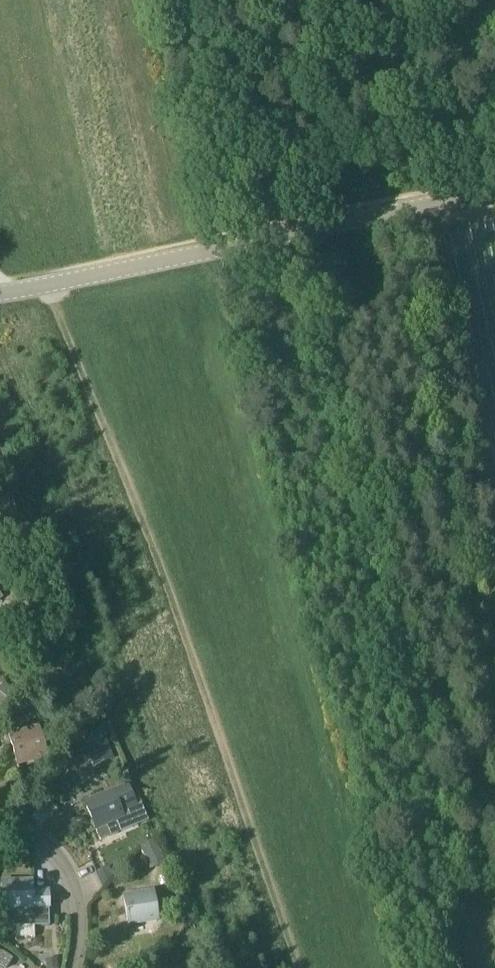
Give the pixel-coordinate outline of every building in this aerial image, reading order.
[(15,531),(12,524),(2,527),(5,535),(15,531)] [(0,688),(0,702),(7,707),(18,693),(4,683),(0,688)] [(85,742),(94,766),(114,759),(106,737),(109,736),(104,723),(93,736),(85,742)] [(38,728),(9,736),(17,764),(46,756),(38,728)] [(142,804),(137,806),(128,785),(85,803),(96,830),(123,818),(127,827),(134,824),(139,839),(154,833),(142,804)] [(155,838),(140,844),(150,868),(165,862),(155,838)] [(48,892),(32,892),(32,881),(2,882),(3,911),(33,910),(33,919),(49,918),(48,892)] [(157,891),(123,897),(128,926),(162,920),(157,891)] [(0,951),(0,965),(5,967),(7,967),(12,960),(13,959),(0,951)] [(46,967),(58,967),(57,959),(46,960),(46,967)]
